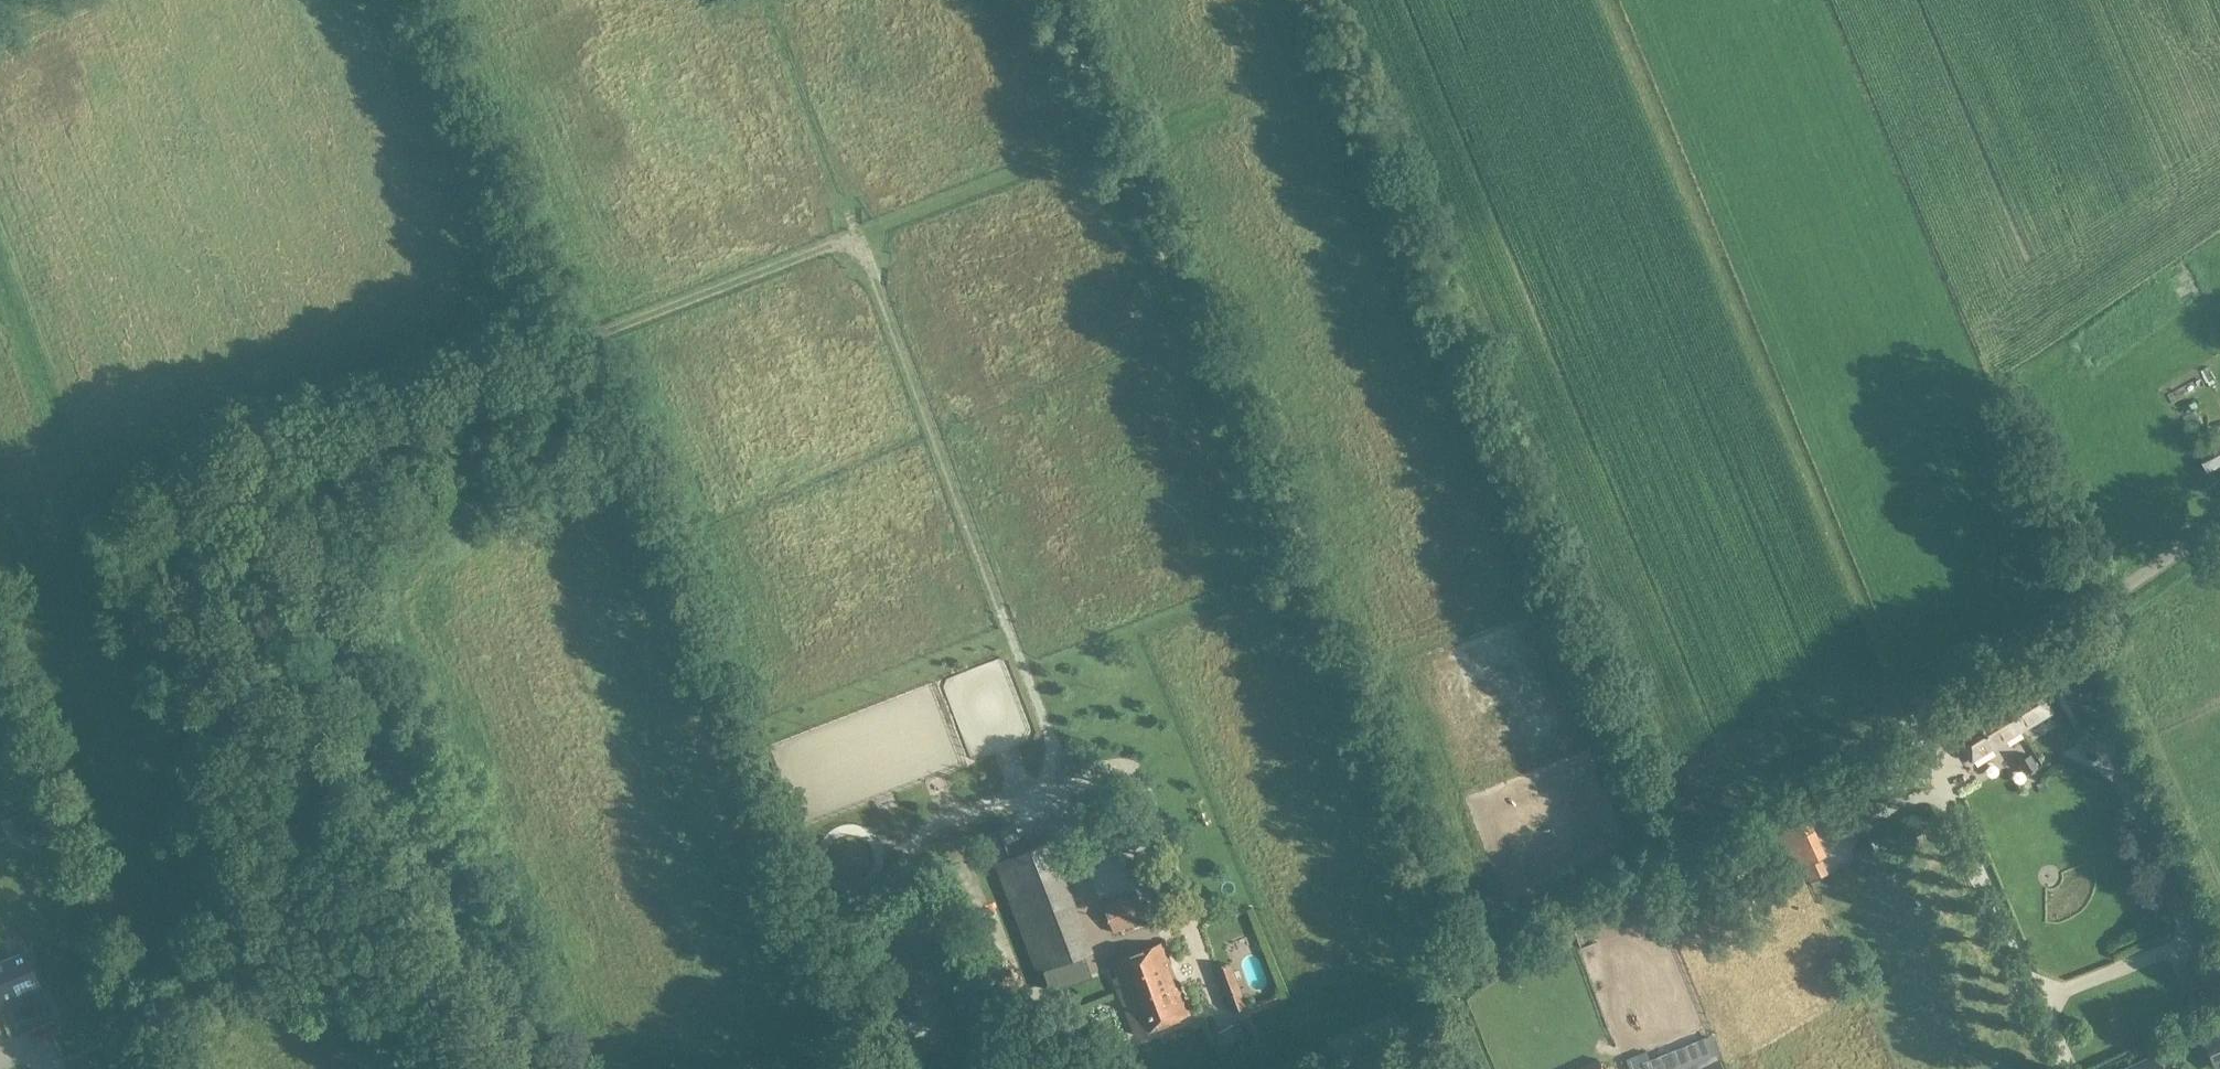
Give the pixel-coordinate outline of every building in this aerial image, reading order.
[(2219,448),(2219,437),(2194,446),(2197,456),(2219,448)] [(2064,685),(2077,677),(2070,665),(2057,673),(2064,685)] [(2052,712),(2035,683),(1987,712),(1953,732),(1970,761),(1993,747),(2052,712)] [(2039,765),(2031,752),(2020,760),(2028,773),(2039,765)] [(1037,971),(1094,950),(1051,840),(995,861),(1037,971)] [(1819,841),(1784,857),(1791,871),(1803,866),(1808,877),(1809,879),(1828,871),(1822,857),(1826,856),(1819,841)] [(1135,892),(1102,905),(1112,933),(1146,920),(1135,892)] [(1190,1012),(1179,985),(1176,986),(1167,963),(1170,962),(1162,941),(1110,961),(1117,978),(1114,980),(1135,1034),(1190,1012)] [(0,962),(0,1006),(41,990),(26,952),(0,962)] [(1216,969),(1231,1012),(1244,1008),(1228,965),(1216,969)] [(2217,1068),(2219,1068),(2219,1023),(2201,1032),(2217,1068)] [(1718,1058),(1717,1059),(1715,1053),(1720,1051),(1712,1032),(1642,1061),(1643,1064),(1631,1068),(1723,1068),(1718,1058)] [(2157,1058),(2133,1068),(2162,1068),(2157,1058)] [(1597,1059),(1576,1068),(1602,1068),(1597,1059)]
